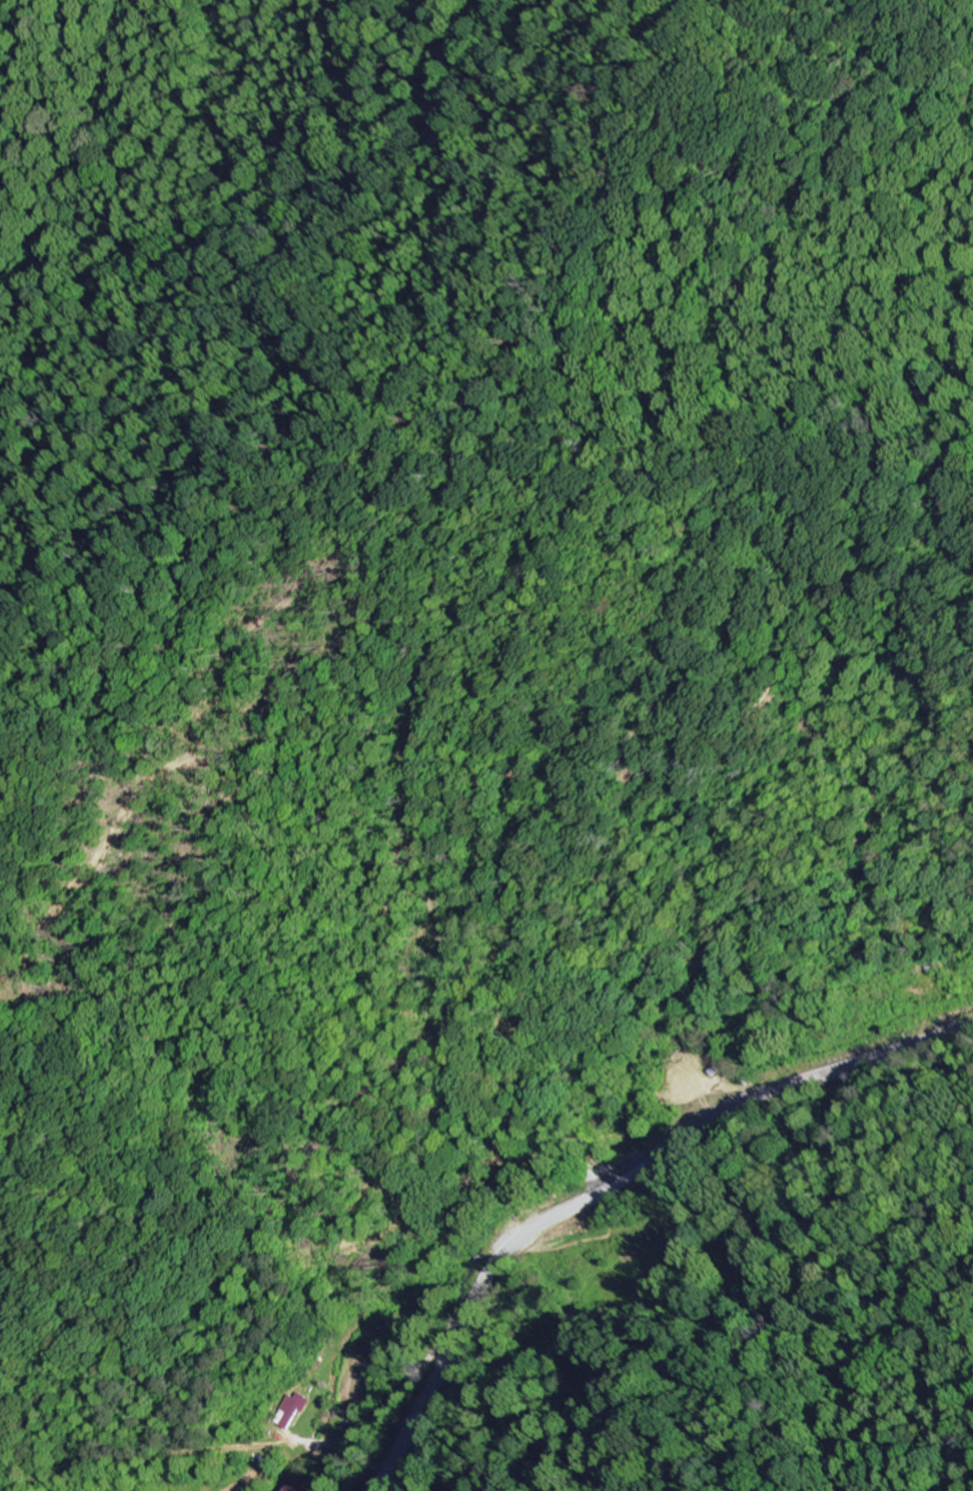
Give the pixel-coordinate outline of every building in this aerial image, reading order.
[(281,1410),(287,1413),(280,1426),(293,1432),(309,1397),(299,1392),(297,1398),(288,1394),(281,1410)]
